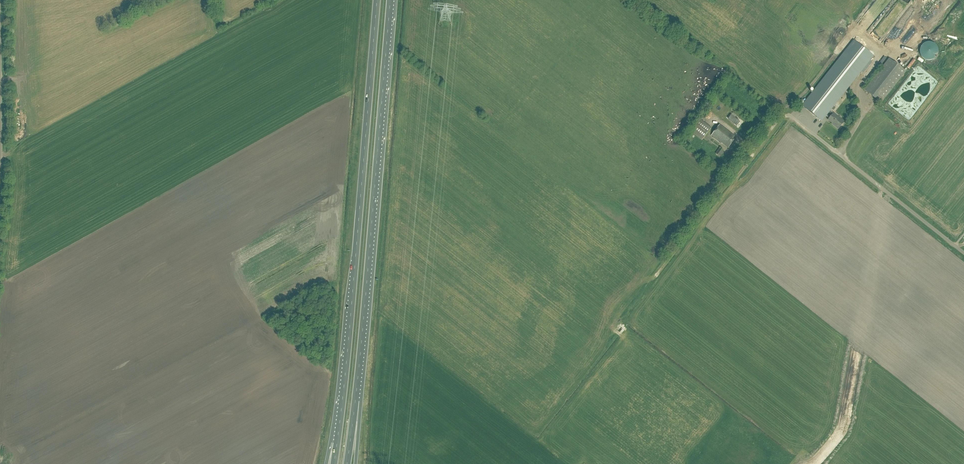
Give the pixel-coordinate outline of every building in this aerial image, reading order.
[(871,46),(886,26),(880,22),(873,31),(874,32),(869,39),(866,43),(871,46)] [(862,42),(855,49),(860,54),(867,47),(862,42)] [(934,47),(920,51),(921,55),(924,54),(925,58),(936,56),(934,47)] [(911,57),(903,67),(906,70),(914,59),(911,57)] [(881,103),(905,72),(889,59),(864,90),(881,103)] [(844,122),(829,110),(858,74),(840,60),(817,88),(803,106),(821,121),(825,116),(829,119),(828,120),(832,124),(838,129),(844,122)] [(914,68),(886,102),(894,108),(897,106),(894,104),(896,101),(895,100),(897,97),(900,100),(900,99),(908,101),(905,105),(903,104),(901,109),(909,111),(910,107),(913,103),(917,104),(922,99),(922,96),(924,96),(932,86),(933,83),(935,80),(935,79),(919,67),(916,66),(913,70),(914,68)] [(731,115),(728,119),(737,126),(740,122),(731,115)] [(702,140),(711,128),(700,120),(690,131),(702,140)] [(728,148),(734,141),(732,139),(735,136),(720,125),(711,136),(722,144),(722,143),(728,148)] [(720,157),(724,151),(720,148),(715,154),(720,157)]
